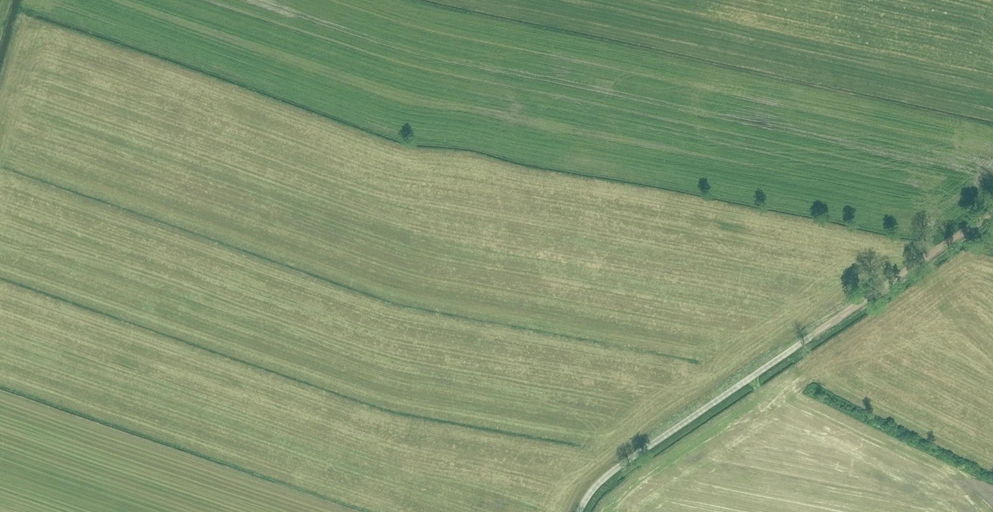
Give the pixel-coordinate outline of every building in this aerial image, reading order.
[(969,233),(958,242),(961,246),(972,238),(969,233)]
